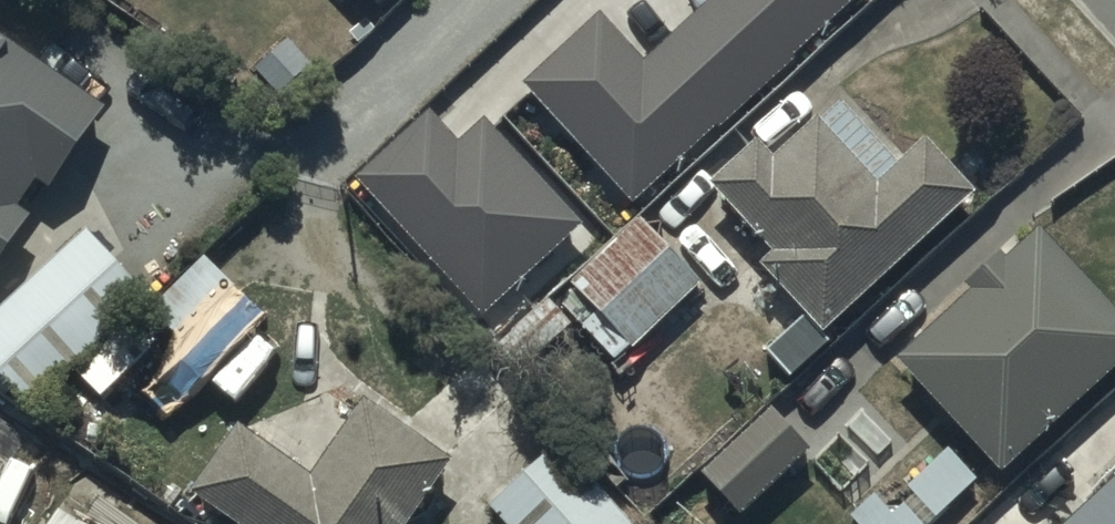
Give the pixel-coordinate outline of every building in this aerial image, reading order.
[(643,64),(599,16),(521,87),(631,207),(858,0),(714,0),(643,64)] [(24,208),(21,205),(40,176),(50,182),(104,101),(0,31),(0,244),(24,208)] [(760,134),(703,187),(767,256),(753,269),(819,339),(979,191),(930,139),(903,164),(840,97),(778,154),(760,134)] [(461,143),(430,109),(353,180),(481,317),(581,224),(484,121),(461,143)] [(632,212),(564,279),(633,349),(701,283),(632,212)] [(0,299),(0,373),(31,407),(153,298),(85,223),(0,299)] [(890,354),(964,436),(909,485),(938,517),(996,464),(1003,472),(1114,369),(1114,309),(1037,224),(1006,252),(995,239),(954,277),(963,287),(890,354)] [(187,486),(244,523),(403,523),(452,452),(362,392),(311,468),(235,416),(187,486)] [(774,406),(703,471),(742,513),(813,448),(774,406)] [(478,497),(503,523),(631,523),(549,433),(478,497)] [(1043,523),(1114,523),(1114,464),(1043,523)]
